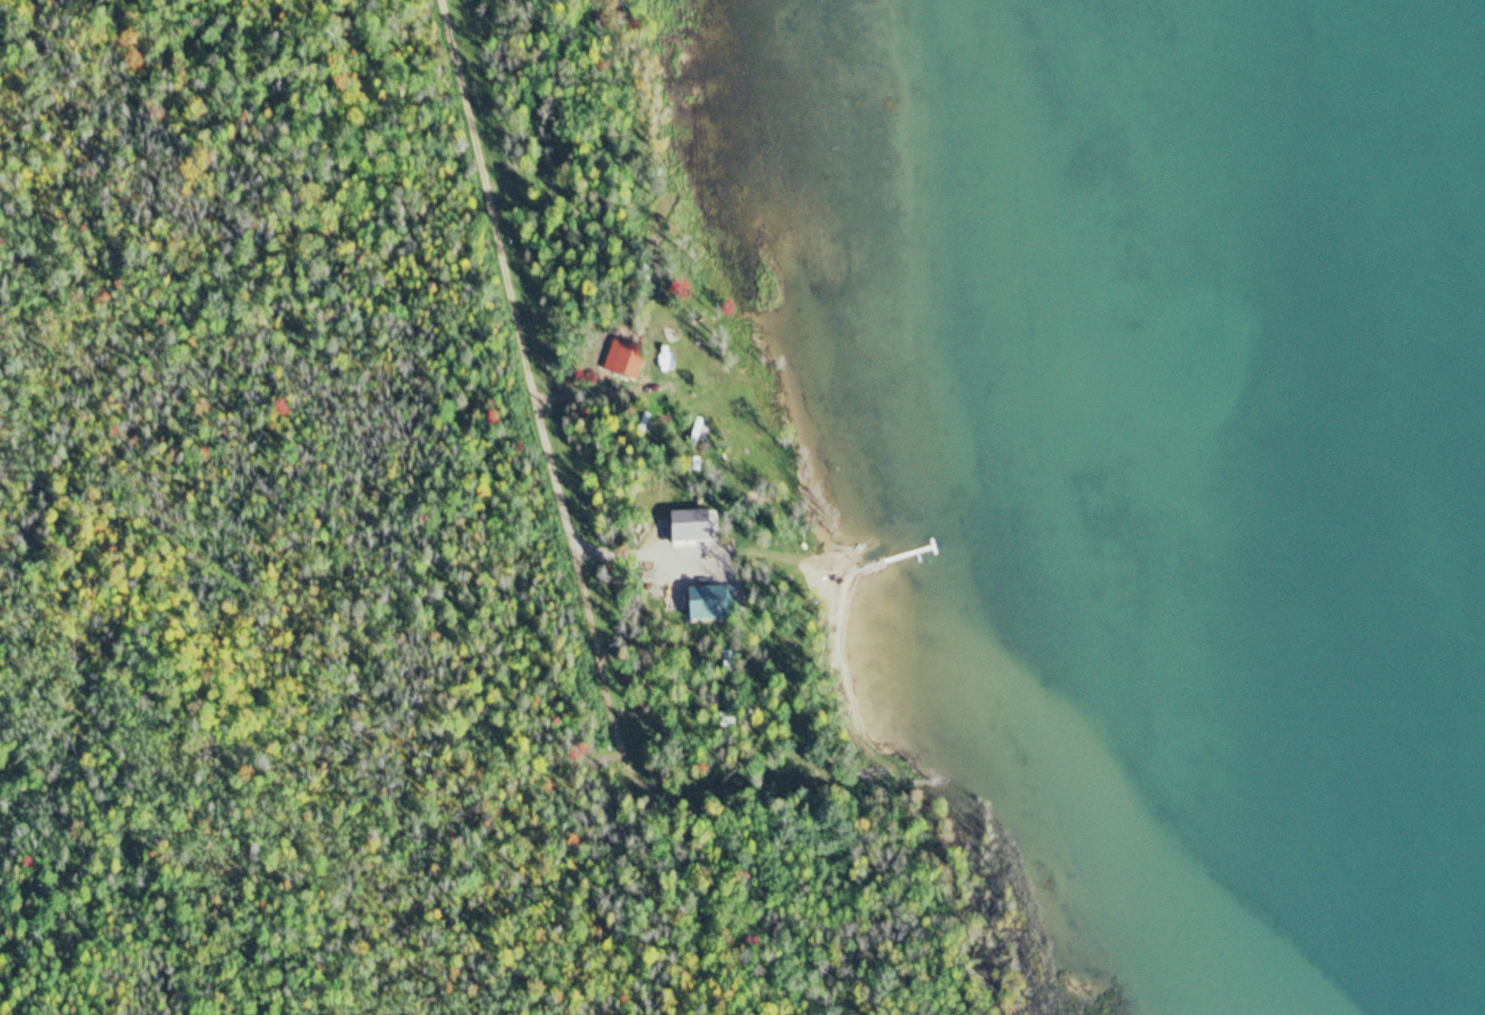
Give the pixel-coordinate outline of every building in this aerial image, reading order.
[(720,542),(720,512),(675,512),(675,542),(720,542)] [(693,621),(735,620),(735,588),(693,589),(693,621)]
